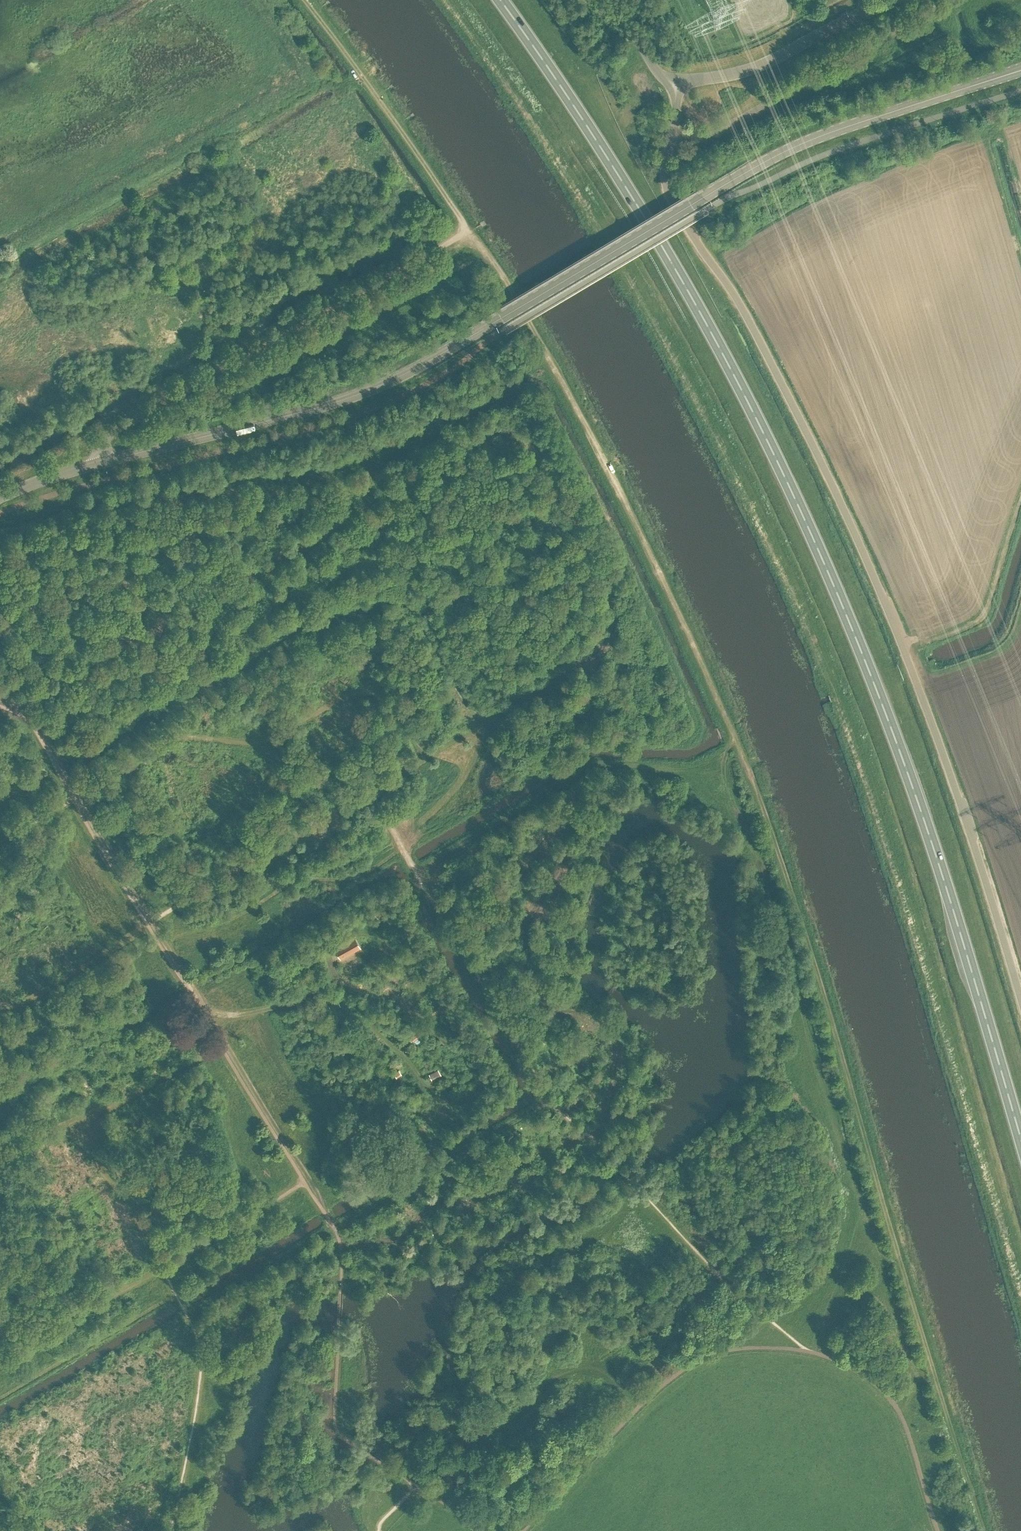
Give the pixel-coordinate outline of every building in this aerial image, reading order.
[(346,951),(359,944),(356,938),(336,949),(341,958),(348,954),(346,951)]
